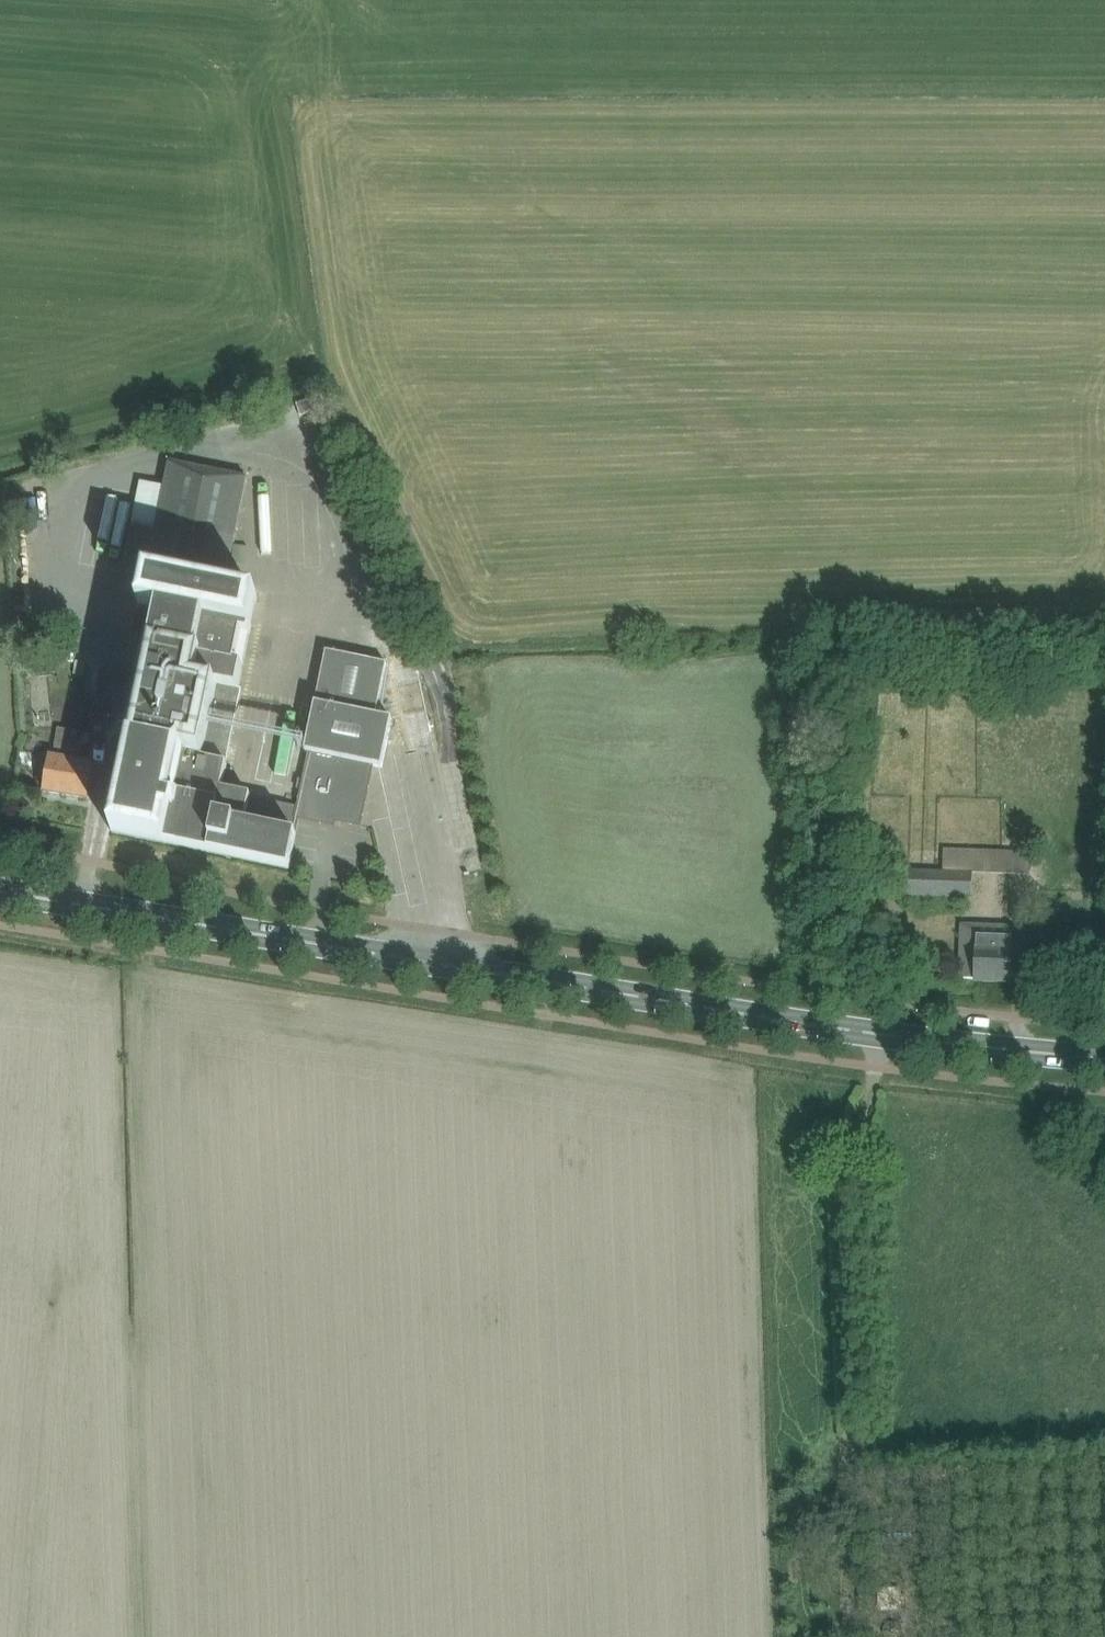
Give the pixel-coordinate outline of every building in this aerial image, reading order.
[(320,398),(298,404),(301,415),(323,408),(320,398)] [(221,791),(242,690),(239,689),(258,596),(225,589),(245,487),(247,477),(169,461),(169,462),(164,487),(140,482),(140,483),(127,547),(122,571),(146,576),(139,609),(133,639),(150,643),(144,672),(146,672),(139,706),(132,742),(130,742),(112,832),(289,869),(296,835),(300,820),(335,827),(335,823),(336,822),(361,827),(374,766),(308,752),(297,806),(221,791)] [(120,496),(120,514),(131,514),(132,497),(120,496)] [(392,719),(376,716),(387,663),(326,651),(305,751),(308,752),(374,766),(382,767),(392,719)] [(99,697),(138,702),(142,674),(114,670),(114,666),(103,664),(103,669),(99,697)] [(91,734),(77,732),(77,731),(58,728),(53,757),(52,757),(46,792),(86,798),(92,764),(87,763),(91,734)] [(905,894),(963,897),(970,897),(971,873),(905,870),(905,894)] [(979,925),(962,924),(961,949),(960,978),(975,979),(975,980),(1010,982),(1012,936),(979,934),(979,925)]
